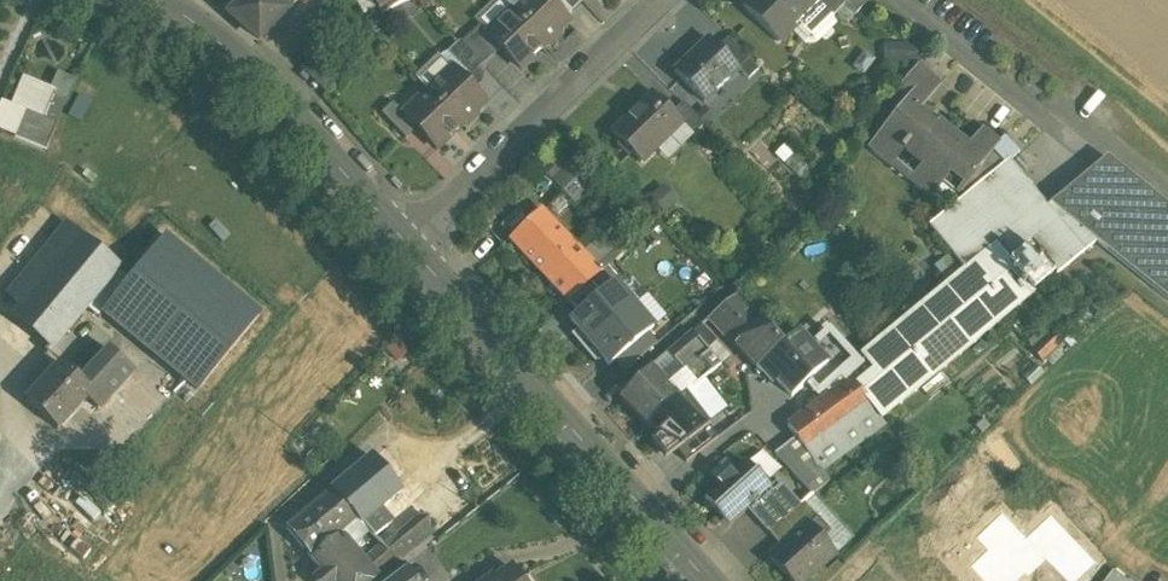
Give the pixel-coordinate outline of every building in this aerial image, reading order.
[(230,14),(259,40),(299,0),(243,0),(230,14)] [(407,0),(371,0),(381,17),(409,3),(407,0)] [(547,0),(524,0),(511,12),(545,47),(545,46),(549,47),(557,38),(557,35),(569,23),(547,0)] [(571,13),(582,2),(580,0),(559,0),(571,13)] [(742,7),(778,44),(795,27),(791,23),(813,1),(812,0),(750,0),(742,7)] [(844,0),(812,0),(813,1),(831,18),(845,5),(847,3),(844,0)] [(868,0),(844,0),(847,3),(845,5),(855,15),(869,1),(868,0)] [(545,47),(511,12),(487,35),(500,49),(520,70),(545,47)] [(363,16),(350,23),(360,39),(371,23),(363,16)] [(480,28),(463,45),(483,66),(500,49),(487,35),(480,28)] [(901,37),(881,55),(901,76),(920,57),(901,37)] [(758,70),(728,39),(718,49),(738,71),(748,81),(758,70)] [(718,49),(709,40),(675,74),(705,105),(738,71),(718,49)] [(463,45),(460,42),(447,54),(470,78),(483,66),(463,45)] [(310,60),(301,69),(311,79),(329,60),(319,52),(310,60)] [(329,60),(311,79),(325,92),(340,69),(329,60)] [(452,69),(428,92),(461,127),(462,126),(465,127),(474,119),(474,115),(485,103),(452,69)] [(57,91),(24,78),(13,104),(27,109),(46,117),(57,91)] [(404,115),(403,115),(417,129),(437,150),(461,127),(428,92),(404,115)] [(672,113),(653,94),(612,135),(641,164),(681,125),(670,115),(672,113)] [(0,99),(0,131),(16,137),(27,109),(13,104),(0,99)] [(970,146),(940,122),(937,126),(906,102),(868,149),(929,199),(941,184),(957,197),(960,193),(966,198),(1001,169),(989,157),(1000,143),(1000,142),(983,129),(970,146)] [(404,115),(393,103),(382,114),(406,139),(417,129),(403,115),(404,115)] [(704,126),(682,104),(672,113),(670,115),(681,125),(693,138),(704,126)] [(46,117),(27,109),(16,137),(46,150),(58,122),(46,117)] [(1005,137),(1000,142),(1000,143),(989,157),(1001,169),(1010,162),(1020,153),(1005,137)] [(1107,157),(1048,208),(1084,252),(1097,242),(1167,299),(1167,206),(1107,157)] [(1048,208),(1010,162),(1001,169),(966,198),(929,228),(965,270),(995,245),(1012,264),(1029,250),(1052,277),(1053,278),(1084,252),(1048,208)] [(592,181),(575,164),(554,184),(571,201),(592,181)] [(593,264),(542,211),(511,239),(571,302),(601,274),(593,264)] [(116,268),(65,226),(8,295),(24,308),(17,317),(52,346),(85,305),(113,272),(116,268)] [(105,314),(199,392),(261,317),(168,239),(105,314)] [(965,270),(860,357),(864,361),(873,372),(857,387),(871,406),(880,420),(899,404),(900,405),(1035,293),(1034,292),(1012,264),(995,245),(965,270)] [(1052,277),(1029,250),(1012,264),(1034,292),(1052,277)] [(607,251),(593,264),(601,274),(616,260),(607,251)] [(945,279),(956,268),(943,256),(933,267),(945,279)] [(902,289),(909,302),(935,288),(928,274),(902,289)] [(615,284),(570,323),(578,331),(572,336),(583,350),(589,345),(634,307),(615,284)] [(591,284),(570,304),(579,314),(601,294),(591,284)] [(739,296),(710,320),(724,335),(751,310),(739,296)] [(589,345),(583,350),(595,364),(601,359),(608,367),(653,329),(634,307),(589,345)] [(761,323),(760,324),(757,321),(759,319),(751,310),(724,335),(755,370),(756,369),(756,370),(781,346),(761,323)] [(700,328),(693,334),(708,351),(715,345),(700,328)] [(151,354),(126,333),(111,350),(134,371),(151,354)] [(710,353),(708,351),(693,334),(662,361),(666,366),(673,360),(685,374),(696,387),(711,374),(700,361),(710,353)] [(813,350),(798,334),(762,367),(791,399),(805,386),(807,389),(809,387),(818,397),(821,394),(854,364),(854,363),(829,334),(813,350)] [(111,350),(81,382),(61,363),(26,401),(57,430),(86,399),(98,410),(134,371),(111,350)] [(857,367),(854,364),(821,394),(826,399),(851,380),(857,387),(873,372),(864,361),(857,367)] [(646,428),(678,398),(669,389),(651,370),(619,400),(646,428)] [(685,395),(696,387),(685,374),(669,389),(678,398),(680,401),(685,395)] [(826,399),(787,428),(807,453),(871,406),(857,387),(851,380),(826,399)] [(652,443),(665,461),(677,452),(710,427),(685,395),(680,401),(678,398),(646,428),(656,438),(652,443)] [(871,406),(807,453),(821,472),(885,425),(880,420),(871,406)] [(718,439),(710,427),(677,452),(686,463),(718,439)] [(381,508),(401,491),(372,456),(332,492),(356,520),(373,538),(392,522),(381,508)] [(755,475),(744,463),(730,476),(729,474),(716,485),(718,487),(704,499),(715,511),(713,512),(728,528),(747,511),(771,490),(770,488),(756,474),(755,475)] [(778,481),(770,488),(771,490),(747,511),(767,533),(800,506),(778,481)] [(312,558),(337,536),(356,520),(332,492),(287,529),(312,558)] [(804,504),(780,523),(792,537),(808,523),(811,527),(818,520),(804,504)] [(385,548),(398,561),(436,529),(423,513),(385,548)] [(1046,559),(1026,539),(1002,514),(967,547),(980,560),(971,568),(984,580),(1018,580),(1025,574),(1028,576),(1046,559)] [(1026,539),(1046,559),(1067,580),(1076,580),(1096,562),(1051,515),(1026,539)] [(768,559),(788,580),(807,580),(837,555),(811,527),(808,523),(792,537),(768,559)] [(312,558),(332,580),(374,580),(385,572),(398,561),(385,548),(382,546),(370,555),(380,566),(370,575),(337,536),(312,558)] [(382,580),(417,580),(405,564),(382,580)] [(494,580),(521,580),(512,568),(494,580)] [(1108,580),(1128,580),(1115,571),(1108,580)]
